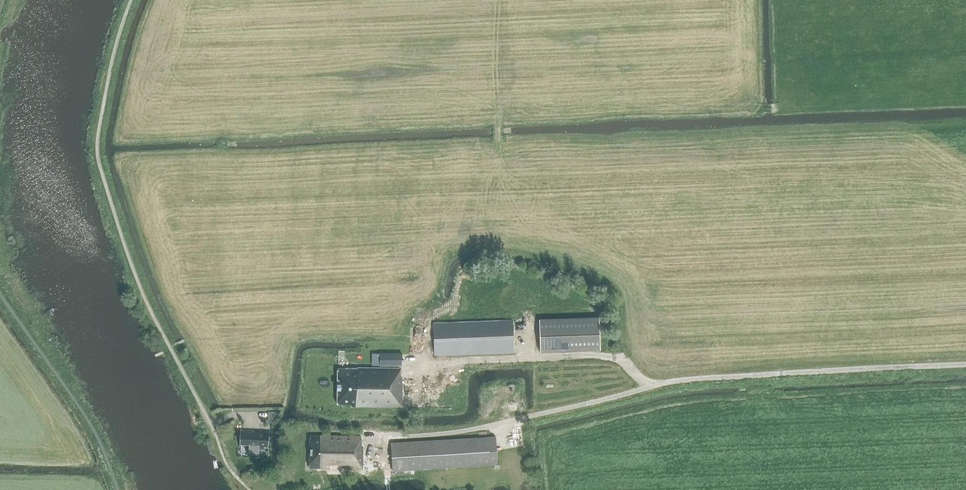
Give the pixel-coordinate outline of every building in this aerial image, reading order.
[(597,317),(537,320),(539,352),(599,350),(597,317)] [(511,321),(431,324),(432,356),(512,353),(511,321)] [(401,354),(379,354),(379,366),(401,366),(401,354)] [(337,369),(337,404),(351,404),(351,407),(402,407),(402,378),(399,378),(399,368),(346,368),(345,369),(337,369)] [(269,430),(260,429),(260,431),(254,431),(254,429),(240,428),(239,448),(240,444),(249,444),(248,452),(248,453),(259,453),(258,453),(258,450),(268,450),(268,442),(271,442),(271,437),(268,437),(269,430)] [(390,442),(392,471),(497,465),(495,435),(390,442)] [(360,446),(360,437),(309,436),(309,465),(309,468),(325,468),(325,464),(344,464),(344,469),(362,469),(362,446),(360,446)]
